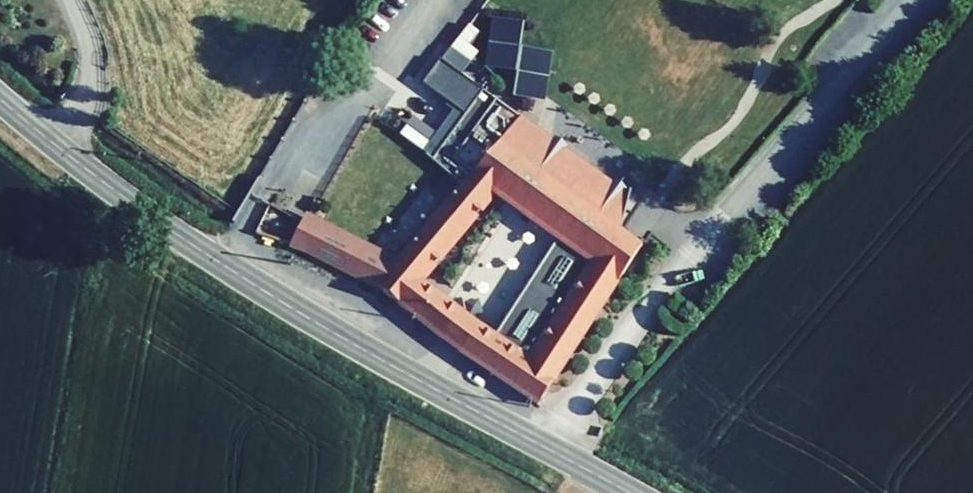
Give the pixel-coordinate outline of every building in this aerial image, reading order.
[(483,63),(506,67),(514,24),(491,20),(483,63)] [(440,152),(451,161),(494,101),(483,93),(440,152)] [(536,410),(638,249),(624,238),(617,233),(627,196),(494,101),(451,161),(470,176),(491,195),(554,241),(492,340),(457,315),(439,339),(536,410)] [(491,195),(470,176),(398,260),(323,223),(303,253),(370,289),(439,339),(457,315),(413,284),(491,195)]
